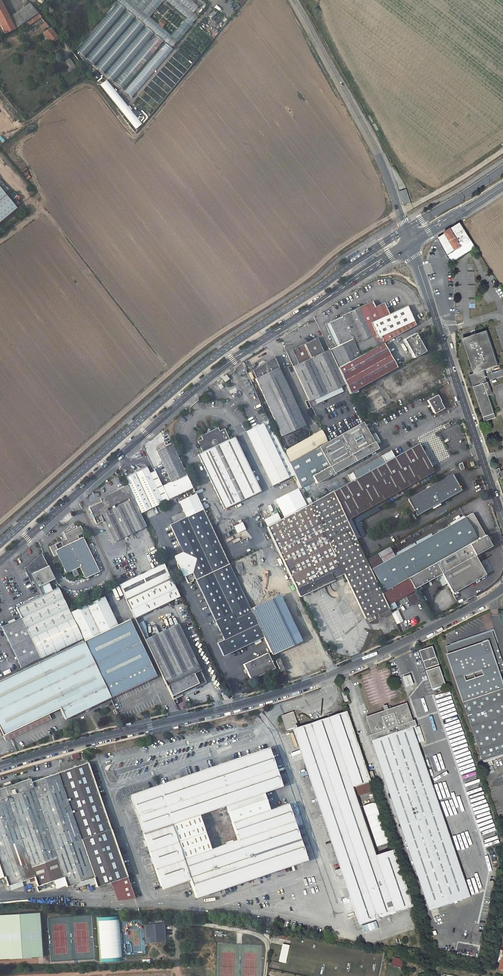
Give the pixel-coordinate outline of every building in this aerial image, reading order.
[(16,21),(10,24),(8,19),(0,3),(0,27),(4,34),(13,29),(13,30),(18,27),(16,21)] [(118,3),(76,50),(85,57),(125,9),(118,3)] [(19,10),(27,21),(37,13),(29,4),(19,10)] [(27,21),(19,10),(8,19),(10,24),(16,21),(18,27),(21,24),(27,21)] [(128,11),(87,59),(94,65),(134,17),(128,11)] [(27,21),(21,24),(25,29),(40,17),(37,13),(27,21)] [(137,19),(96,67),(104,73),(144,25),(137,19)] [(147,27),(105,74),(113,81),(154,34),(147,27)] [(55,36),(49,29),(43,34),(49,43),(52,40),(51,39),(55,36)] [(156,36),(115,83),(123,89),(163,41),(156,36)] [(61,48),(56,43),(44,52),(47,55),(50,53),(52,55),(61,48)] [(6,122),(15,114),(0,96),(0,114),(6,122)] [(20,214),(0,189),(0,230),(20,214)] [(458,227),(457,224),(454,226),(437,237),(447,255),(462,247),(459,242),(470,237),(462,224),(458,227)] [(383,344),(415,326),(406,307),(387,316),(383,307),(375,311),(371,303),(363,307),(376,336),(381,345),(383,344)] [(383,307),(371,303),(375,311),(383,307)] [(341,317),(355,346),(356,346),(360,354),(378,346),(374,337),(376,336),(363,307),(341,317)] [(341,318),(325,326),(335,348),(329,351),(338,370),(360,357),(341,318)] [(463,337),(474,372),(483,369),(498,364),(487,330),(463,337)] [(424,353),(414,335),(402,341),(412,359),(424,353)] [(292,368),(309,403),(345,386),(338,370),(329,351),(323,353),(317,339),(291,351),(297,365),(292,368)] [(396,368),(383,344),(381,345),(360,357),(338,370),(345,386),(349,395),(396,368)] [(255,380),(278,369),(273,358),(252,372),(255,380)] [(255,380),(282,437),(305,426),(278,369),(255,380)] [(473,384),(484,418),(495,415),(488,392),(487,389),(490,388),(487,380),(486,380),(483,369),(474,372),(469,373),(473,384)] [(384,384),(377,388),(386,406),(393,402),(384,384)] [(439,402),(436,396),(427,401),(434,414),(443,409),(439,402)] [(371,438),(363,423),(327,442),(288,464),(300,488),(313,481),(315,483),(377,449),(375,445),(377,443),(373,436),(371,438)] [(262,424),(245,432),(264,473),(273,491),(289,483),(262,424)] [(259,492),(234,438),(228,440),(223,430),(218,432),(217,429),(200,437),(201,440),(196,442),(201,453),(197,455),(224,514),(261,497),(259,492)] [(322,431),(283,451),(288,464),(327,442),(322,431)] [(171,445),(156,452),(170,481),(160,486),(167,500),(192,488),(171,445)] [(332,493),(344,517),(431,468),(417,445),(394,458),(355,479),(332,493)] [(394,458),(390,451),(352,473),(355,479),(394,458)] [(139,513),(167,500),(160,486),(153,471),(148,474),(145,467),(122,478),(128,491),(139,513)] [(433,472),(431,468),(344,517),(346,522),(433,472)] [(451,477),(406,501),(415,517),(460,493),(451,477)] [(128,491),(88,510),(95,524),(101,521),(111,543),(145,527),(139,513),(128,491)] [(298,595),(332,579),(331,576),(342,571),(351,589),(373,579),(346,522),(344,517),(332,493),(308,506),(266,527),(298,595)] [(222,550),(196,495),(179,503),(186,518),(170,526),(183,554),(176,557),(175,558),(177,563),(177,564),(177,565),(178,565),(178,566),(178,567),(178,568),(179,569),(179,570),(180,571),(181,571),(182,572),(184,577),(185,577),(193,574),(224,641),(219,643),(225,656),(264,638),(245,597),(229,564),(222,550)] [(484,536),(472,514),(372,570),(384,591),(407,579),(435,563),(484,536)] [(237,533),(246,529),(243,522),(233,526),(237,533)] [(84,536),(80,528),(65,536),(68,542),(62,545),(64,549),(58,551),(55,545),(49,547),(54,558),(57,556),(66,575),(72,572),(75,570),(80,568),(85,580),(100,573),(83,540),(79,541),(78,539),(84,536)] [(452,593),(484,576),(483,574),(487,572),(481,562),(477,564),(473,557),(489,547),(484,536),(435,563),(441,574),(452,593)] [(47,567),(41,553),(23,569),(30,583),(33,581),(36,588),(54,580),(47,567)] [(229,564),(245,597),(254,593),(238,559),(229,564)] [(163,563),(118,585),(125,600),(170,579),(163,563)] [(413,589),(441,574),(435,563),(407,579),(413,589)] [(134,619),(179,597),(170,579),(125,600),(134,619)] [(373,579),(351,589),(365,618),(387,608),(385,604),(380,593),(373,579)] [(392,601),(413,589),(407,579),(384,591),(380,593),(385,604),(392,601)] [(18,609),(22,618),(2,628),(12,649),(32,639),(41,658),(82,639),(76,627),(70,613),(58,589),(18,609)] [(245,597),(264,638),(277,666),(279,672),(319,653),(310,635),(305,638),(284,593),(259,604),(254,593),(245,597)] [(76,627),(109,611),(102,598),(70,613),(76,627)] [(396,608),(392,601),(385,604),(387,608),(389,612),(396,608)] [(116,626),(109,611),(76,627),(82,639),(83,642),(116,626)] [(155,676),(128,620),(116,626),(83,642),(0,681),(0,730),(5,741),(50,720),(48,714),(59,709),(64,720),(155,676)] [(178,625),(154,636),(151,632),(146,634),(141,624),(137,625),(145,641),(172,699),(206,683),(178,625)] [(445,648),(448,656),(446,657),(483,763),(502,757),(502,684),(502,683),(502,682),(502,666),(491,632),(445,648)] [(41,658),(32,639),(12,649),(21,668),(41,658)] [(427,670),(441,665),(435,647),(421,652),(427,670)] [(274,670),(267,655),(244,665),(250,681),(274,670)] [(440,667),(427,671),(434,689),(446,685),(440,667)] [(406,688),(416,685),(413,676),(403,678),(406,688)] [(224,700),(228,699),(222,686),(219,688),(221,693),(224,700)] [(409,703),(369,717),(375,734),(372,735),(374,740),(431,908),(472,894),(414,727),(419,725),(417,720),(415,721),(409,703)] [(350,706),(346,707),(351,721),(355,720),(350,706)] [(347,712),(294,730),(341,868),(337,869),(336,870),(336,871),(337,872),(338,873),(342,872),(359,923),(412,904),(347,712)] [(294,713),(284,716),(288,730),(299,727),(294,713)] [(475,768),(464,730),(453,733),(452,730),(462,727),(460,722),(456,723),(454,716),(444,719),(459,770),(466,768),(467,771),(462,772),(464,782),(470,781),(475,780),(474,777),(476,776),(475,772),(476,772),(475,768)] [(290,734),(296,746),(299,745),(293,732),(290,734)] [(267,747),(128,795),(159,886),(188,876),(194,894),(304,857),(286,803),(231,822),(225,805),(280,786),(267,747)] [(4,878),(6,885),(33,876),(36,886),(63,877),(66,887),(92,879),(96,888),(110,883),(111,890),(112,889),(114,896),(115,896),(116,902),(132,899),(86,763),(30,783),(29,779),(9,786),(8,783),(1,785),(2,789),(0,789),(0,879),(4,878)] [(0,916),(0,960),(41,958),(39,915),(0,916)] [(120,915),(97,917),(100,962),(123,960),(120,915)] [(163,943),(162,925),(153,925),(143,926),(144,944),(163,943)] [(458,941),(455,953),(478,958),(481,946),(458,941)] [(288,963),(292,944),(284,943),(280,961),(288,963)] [(393,965),(403,967),(404,959),(394,957),(393,965)]
